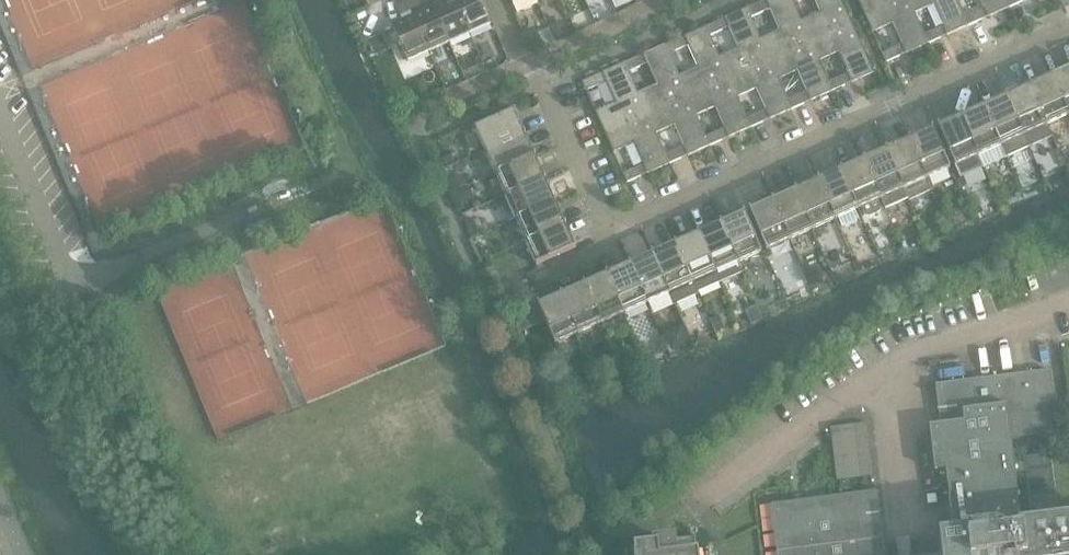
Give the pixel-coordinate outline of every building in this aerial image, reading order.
[(405,0),(403,0),(397,3),(403,16),(410,12),(405,0)] [(410,12),(419,8),(416,0),(405,0),(410,12)] [(450,43),(471,34),(455,0),(450,0),(434,7),(450,43)] [(471,34),(491,25),(480,0),(455,0),(471,34)] [(517,14),(539,4),(537,0),(511,0),(517,14)] [(792,0),(768,0),(766,1),(780,31),(761,39),(760,40),(769,60),(809,42),(801,22),(802,21),(792,0)] [(809,42),(851,24),(841,0),(815,0),(821,13),(802,21),(801,22),(809,42)] [(864,13),(894,0),(858,0),(864,13)] [(907,0),(894,0),(864,13),(873,33),(893,24),(907,54),(928,45),(924,35),(915,14),(914,15),(907,0)] [(914,15),(915,14),(934,6),(947,36),(969,26),(965,17),(957,0),(907,0),(914,15)] [(988,18),(1010,8),(1007,0),(980,0),(988,18)] [(1010,8),(1023,2),(1022,0),(1007,0),(1010,8)] [(747,9),(751,18),(764,13),(760,4),(747,9)] [(412,17),(429,53),(450,43),(434,7),(412,17)] [(719,58),(728,78),(769,60),(760,40),(761,39),(751,18),(747,9),(725,19),(739,49),(720,58),(719,58)] [(965,17),(969,26),(982,21),(978,12),(965,17)] [(429,53),(412,17),(392,26),(408,62),(429,53)] [(706,27),(710,37),(723,31),(719,22),(706,27)] [(818,62),(819,62),(838,53),(852,83),(874,74),(851,24),(809,42),(818,62)] [(720,58),(710,37),(706,27),(684,37),(698,67),(679,76),(678,76),(687,96),(728,78),(719,58),(720,58)] [(924,35),(928,45),(941,39),(937,30),(924,35)] [(665,46),(669,55),(682,49),(678,40),(665,46)] [(818,62),(809,42),(769,60),(777,80),(779,80),(798,71),(811,102),(833,92),(829,83),(819,62),(818,62)] [(669,55),(665,46),(644,55),(657,86),(638,94),(637,95),(646,115),(687,96),(678,76),(679,76),(669,55)] [(884,54),(888,63),(900,57),(896,48),(884,54)] [(625,64),(629,73),(641,67),(637,58),(625,64)] [(736,99),(738,98),(757,90),(770,120),(792,110),(788,101),(779,80),(777,80),(769,60),(728,78),(736,99)] [(596,113),(605,133),(646,115),(637,95),(638,94),(629,73),(625,64),(603,73),(616,104),(596,113)] [(1068,113),(1068,70),(1053,77),(1053,75),(1052,75),(1068,113)] [(1048,125),(1068,116),(1068,113),(1052,75),(1051,76),(1052,77),(1031,87),(1048,125)] [(584,82),(588,91),(600,86),(596,76),(584,82)] [(829,83),(833,92),(845,86),(841,77),(829,83)] [(695,117),(697,116),(716,108),(729,138),(751,128),(747,119),(738,98),(736,99),(728,78),(687,96),(695,117)] [(1029,88),(1008,97),(1025,136),(1048,125),(1031,87),(1030,85),(1028,86),(1029,88)] [(788,101),(792,110),(804,105),(800,95),(788,101)] [(983,108),(1006,159),(1007,159),(1007,158),(1030,148),(1025,136),(1008,97),(1007,95),(1006,96),(1006,98),(985,107),(984,106),(983,106),(984,108),(983,108)] [(695,117),(687,96),(646,115),(655,135),(656,135),(675,126),(688,156),(710,147),(706,137),(697,116),(695,117)] [(983,108),(960,118),(978,157),(980,156),(985,168),(1006,159),(983,108)] [(475,128),(485,151),(526,133),(525,133),(524,134),(514,112),(516,111),(515,110),(475,128)] [(747,119),(751,128),(764,123),(760,114),(747,119)] [(646,115),(605,133),(614,153),(634,144),(648,174),(669,165),(665,156),(656,135),(655,135),(646,115)] [(978,157),(960,118),(939,128),(939,126),(937,127),(955,167),(978,157)] [(909,139),(927,179),(950,169),(932,129),(931,129),(932,131),(910,141),(910,139),(909,139)] [(706,137),(710,147),(723,141),(719,132),(706,137)] [(526,134),(526,133),(485,151),(496,174),(536,156),(535,156),(534,156),(524,135),(526,134)] [(932,191),(927,179),(909,139),(908,139),(909,141),(888,151),(887,149),(886,149),(904,189),(910,201),(932,191)] [(864,159),(863,159),(881,200),(904,189),(886,149),(886,150),(886,151),(865,161),(864,159)] [(665,156),(669,165),(682,159),(678,150),(665,156)] [(536,157),(536,156),(496,174),(506,198),(546,179),(546,178),(544,179),(534,158),(536,157)] [(841,170),(858,210),(862,208),(865,217),(870,218),(880,213),(883,209),(879,201),(881,200),(863,159),(863,160),(863,162),(842,171),(841,169),(841,170)] [(625,174),(629,183),(641,177),(637,168),(625,174)] [(818,180),(836,220),(839,218),(844,229),(860,221),(855,211),(858,210),(841,170),(840,170),(841,172),(819,181),(818,179),(818,180)] [(506,198),(516,221),(556,202),(556,201),(554,202),(544,181),(546,180),(546,179),(506,198)] [(796,190),(795,190),(813,230),(836,220),(818,180),(817,180),(818,182),(796,191),(796,190)] [(772,200),(790,240),(813,230),(795,190),(794,190),(795,192),(774,202),(773,200),(772,200)] [(790,240),(772,200),(771,200),(772,202),(751,212),(750,210),(749,211),(766,251),(790,240)] [(556,203),(556,202),(516,221),(526,243),(566,225),(566,224),(564,225),(555,203),(556,203)] [(720,223),(738,263),(762,253),(744,213),(743,213),(743,215),(722,225),(721,223),(720,223)] [(738,263),(720,223),(720,225),(699,235),(698,233),(715,274),(738,263)] [(566,225),(526,243),(536,266),(577,248),(576,247),(574,248),(565,226),(566,225)] [(675,243),(692,284),(715,274),(698,233),(697,234),(698,235),(676,245),(675,243)] [(692,284),(675,243),(674,244),(675,246),(653,255),(653,253),(652,254),(670,294),(692,284)] [(630,264),(629,264),(647,304),(670,294),(652,254),(651,254),(652,256),(631,265),(630,264)] [(607,274),(606,274),(624,314),(647,304),(629,264),(628,264),(629,266),(608,275),(607,274)] [(583,284),(601,324),(624,314),(606,274),(606,276),(585,286),(584,284),(583,284)] [(561,294),(578,335),(601,324),(583,284),(584,286),(562,296),(561,294)] [(578,335),(561,294),(560,295),(561,296),(539,306),(538,304),(537,305),(555,345),(578,335)] [(1046,529),(1046,535),(1023,538),(1015,474),(1026,473),(1031,511),(1057,508),(1051,455),(1024,459),(1025,463),(1014,465),(1011,441),(1059,435),(1051,371),(967,381),(935,385),(940,426),(929,427),(935,472),(946,471),(955,540),(938,542),(940,554),(1068,554),(1068,526),(1046,529)] [(869,435),(832,439),(837,482),(874,477),(869,435)] [(877,492),(771,505),(777,554),(885,554),(877,492)] [(695,538),(670,541),(671,546),(657,548),(626,552),(627,554),(698,554),(695,538)]
